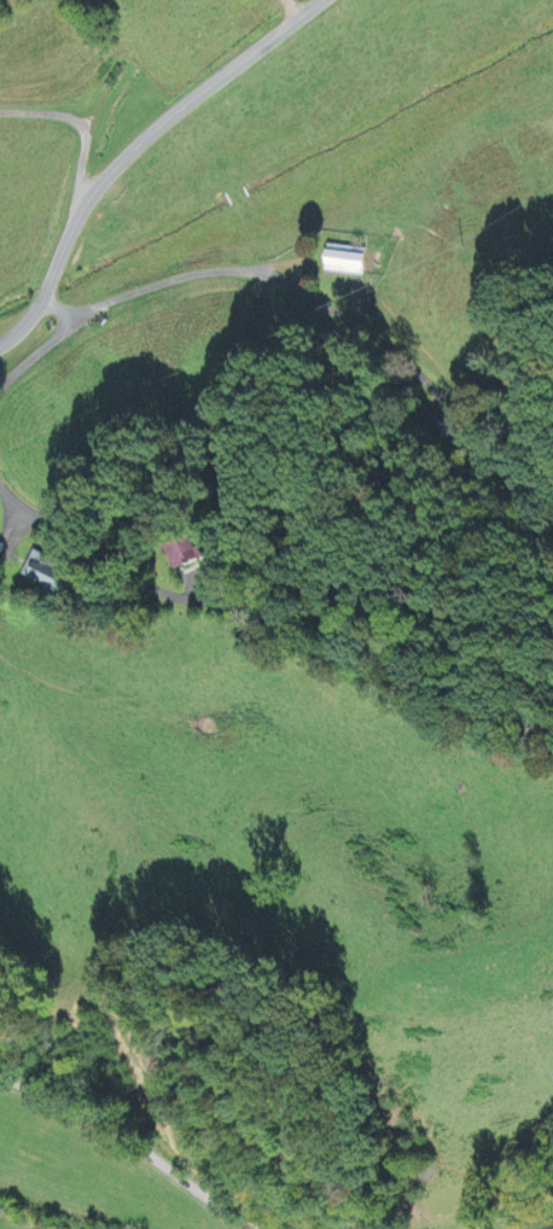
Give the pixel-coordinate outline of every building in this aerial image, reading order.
[(371,255),(333,248),(328,272),(367,279),(371,255)] [(203,559),(190,536),(164,551),(177,574),(203,559)] [(68,567),(32,554),(22,580),(58,593),(68,567)]
